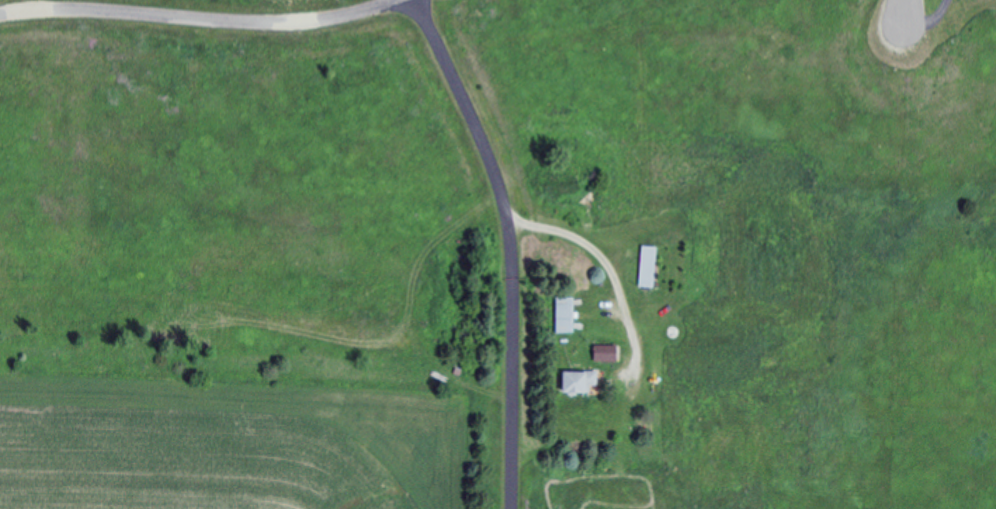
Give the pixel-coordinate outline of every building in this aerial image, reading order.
[(658,243),(643,242),(642,289),(657,289),(658,243)] [(558,334),(576,334),(576,299),(558,299),(558,334)] [(758,367),(763,376),(782,365),(777,356),(758,367)] [(602,374),(567,374),(567,396),(602,396),(602,374)]
